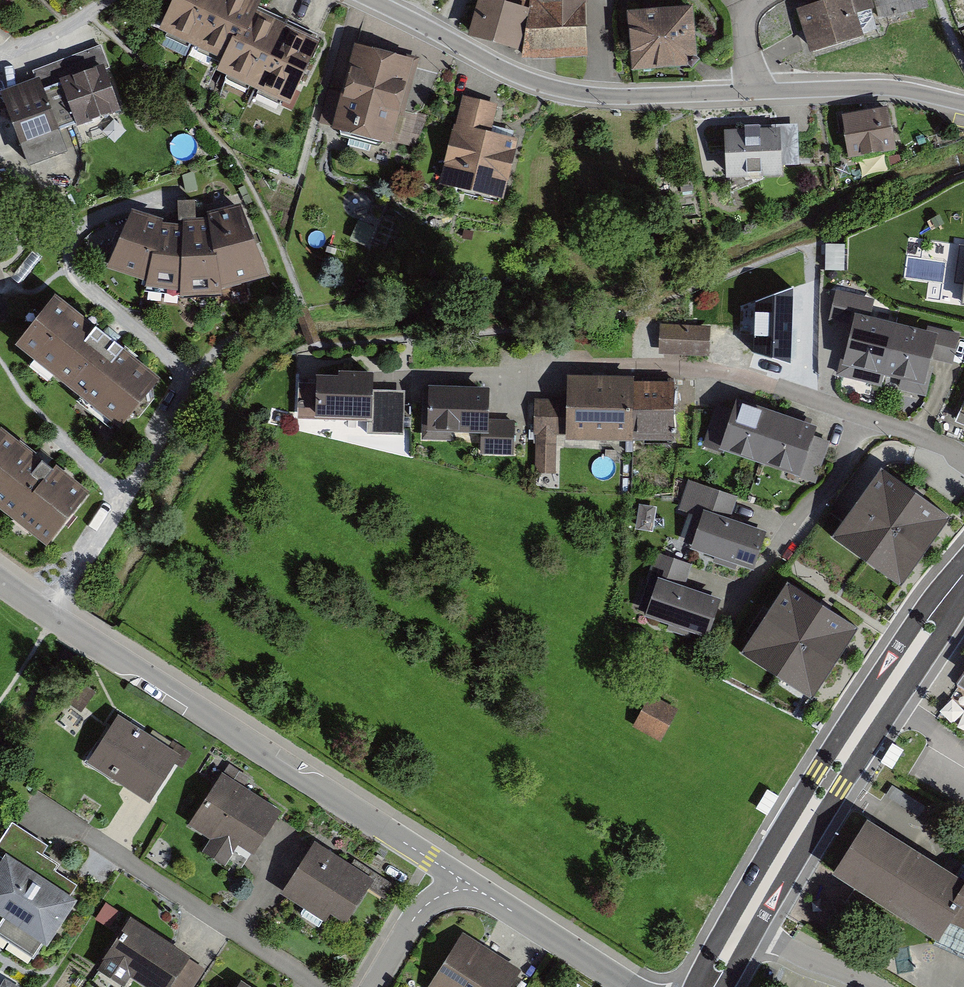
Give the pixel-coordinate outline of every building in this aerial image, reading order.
[(152,27),(214,57),(207,72),(281,107),(312,41),(248,11),(253,0),(165,0),(152,27)] [(490,0),(474,0),(461,33),(519,59),(578,57),(580,0),(530,0),(530,1),(519,1),(518,9),(490,0)] [(792,7),(803,49),(853,36),(850,23),(873,17),(869,0),(818,0),(792,7)] [(693,13),(626,18),(631,79),(698,74),(693,13)] [(406,62),(349,44),(322,131),(378,148),(406,62)] [(60,86),(103,70),(104,73),(110,71),(101,47),(32,73),(35,82),(40,95),(43,94),(61,88),(60,86)] [(61,88),(77,133),(120,117),(104,73),(103,70),(60,86),(61,88)] [(29,174),(67,160),(43,94),(40,95),(35,82),(0,97),(0,98),(29,174)] [(494,104),(459,95),(435,187),(496,203),(513,137),(487,130),(494,104)] [(841,121),(849,164),(896,156),(888,112),(841,121)] [(736,128),(719,129),(720,176),(774,176),(774,167),(794,167),(794,124),(736,124),(736,128)] [(181,229),(133,213),(108,271),(180,300),(268,281),(247,217),(181,229)] [(963,306),(963,247),(956,246),(948,304),(963,306)] [(791,364),(793,288),(756,302),(753,353),(791,364)] [(869,298),(835,290),(828,320),(847,325),(836,371),(925,392),(932,359),(950,363),(957,333),(933,327),(931,333),(864,317),(869,298)] [(154,384),(51,302),(12,352),(115,433),(154,384)] [(706,325),(661,324),(661,353),(706,354),(706,325)] [(364,377),(304,377),(304,420),(360,420),(360,441),(403,441),(403,394),(364,393),(364,377)] [(566,445),(599,446),(601,381),(567,380),(567,403),(566,438),(566,445)] [(634,382),(601,381),(599,446),(633,446),(633,445),(634,386),(634,382)] [(479,388),(423,386),(421,435),(481,438),(480,454),(509,455),(511,416),(477,415),(479,388)] [(675,387),(634,386),(633,445),(673,446),(675,387)] [(557,438),(566,438),(567,403),(534,402),(533,438),(535,438),(557,438)] [(759,470),(776,420),(736,406),(733,413),(719,455),(719,456),(759,470)] [(702,449),(719,455),(733,413),(716,408),(702,449)] [(776,420),(759,470),(800,483),(800,482),(815,439),(817,433),(776,420)] [(0,435),(0,518),(40,551),(81,500),(0,435)] [(557,438),(535,438),(535,476),(556,476),(557,438)] [(815,439),(800,482),(815,487),(830,445),(815,439)] [(835,532),(907,579),(955,507),(882,459),(835,532)] [(730,524),(739,499),(688,482),(678,513),(701,520),(703,515),(730,524)] [(701,520),(690,555),(753,576),(767,537),(730,524),(703,515),(701,520)] [(691,570),(660,558),(638,617),(701,640),(716,600),(684,589),(691,570)] [(858,631),(786,584),(740,655),(812,702),(858,631)] [(94,696),(80,686),(69,703),(83,712),(94,696)] [(646,698),(636,728),(665,738),(675,707),(646,698)] [(172,757),(112,720),(84,765),(144,803),(172,757)] [(276,814),(217,779),(190,824),(249,860),(276,814)] [(868,811),(832,865),(938,935),(950,917),(963,923),(963,869),(868,811)] [(9,824),(0,837),(0,941),(34,963),(80,890),(48,870),(53,863),(41,855),(46,847),(9,824)] [(372,879),(311,844),(281,897),(328,923),(331,916),(346,925),(372,879)] [(128,920),(102,960),(144,986),(195,986),(207,970),(128,920)] [(426,986),(507,986),(521,966),(463,929),(444,958),(440,964),(426,986)]
